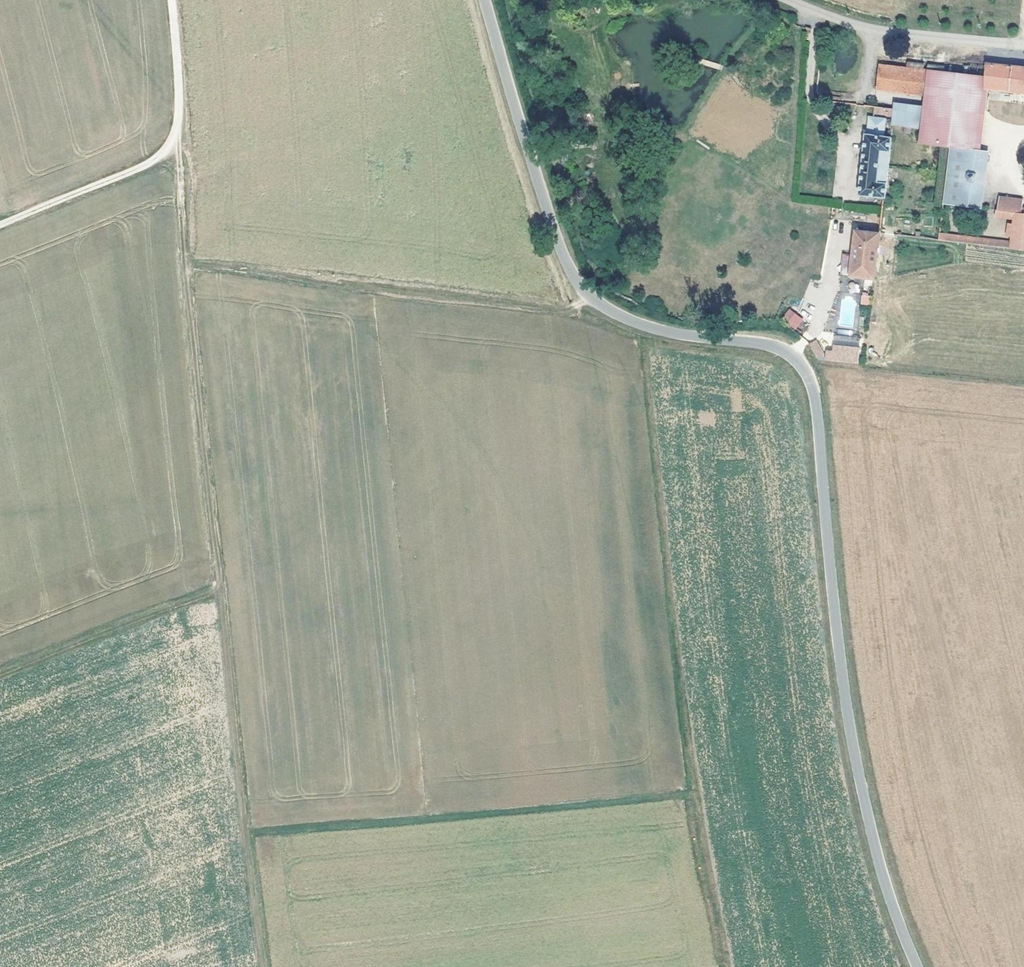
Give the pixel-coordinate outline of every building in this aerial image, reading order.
[(978,59),(977,73),(977,86),(1023,92),(1023,64),(978,59)] [(871,61),(869,84),(885,85),(887,63),(871,61)] [(919,90),(922,67),(887,63),(885,85),(919,90)] [(919,90),(917,106),(915,127),(913,140),(941,143),(967,146),(964,170),(978,171),(980,145),(970,144),(977,86),(977,73),(922,67),(919,90)] [(884,122),(915,127),(917,106),(887,101),(887,105),(884,122)] [(884,122),(887,105),(867,103),(865,113),(877,114),(876,121),(884,122)] [(877,114),(865,113),(861,113),(856,147),(852,191),(874,193),(877,194),(884,134),(875,133),(876,121),(877,114)] [(977,180),(978,171),(964,170),(961,170),(960,179),(962,179),(977,180)] [(852,191),(848,228),(871,231),(874,193),(852,191)] [(973,207),(974,196),(960,194),(951,193),(950,204),(973,207)] [(1023,247),(1023,239),(1023,203),(1014,202),(1015,195),(991,193),(989,209),(1005,210),(1005,217),(1004,221),(1000,221),(999,233),(1003,233),(1003,240),(1002,245),(1023,247)] [(1005,210),(989,209),(987,209),(986,216),(1005,217),(1005,210)] [(866,276),(871,231),(848,228),(844,274),(866,276)] [(931,232),(930,237),(1002,245),(1003,240),(931,232)] [(860,294),(860,304),(868,304),(868,294),(860,294)] [(855,295),(840,295),(840,325),(855,325),(855,295)] [(776,306),(770,310),(781,325),(787,321),(776,306)] [(825,350),(824,360),(857,363),(860,337),(833,334),(832,350),(825,350)] [(803,342),(813,356),(819,352),(809,337),(803,342)]
